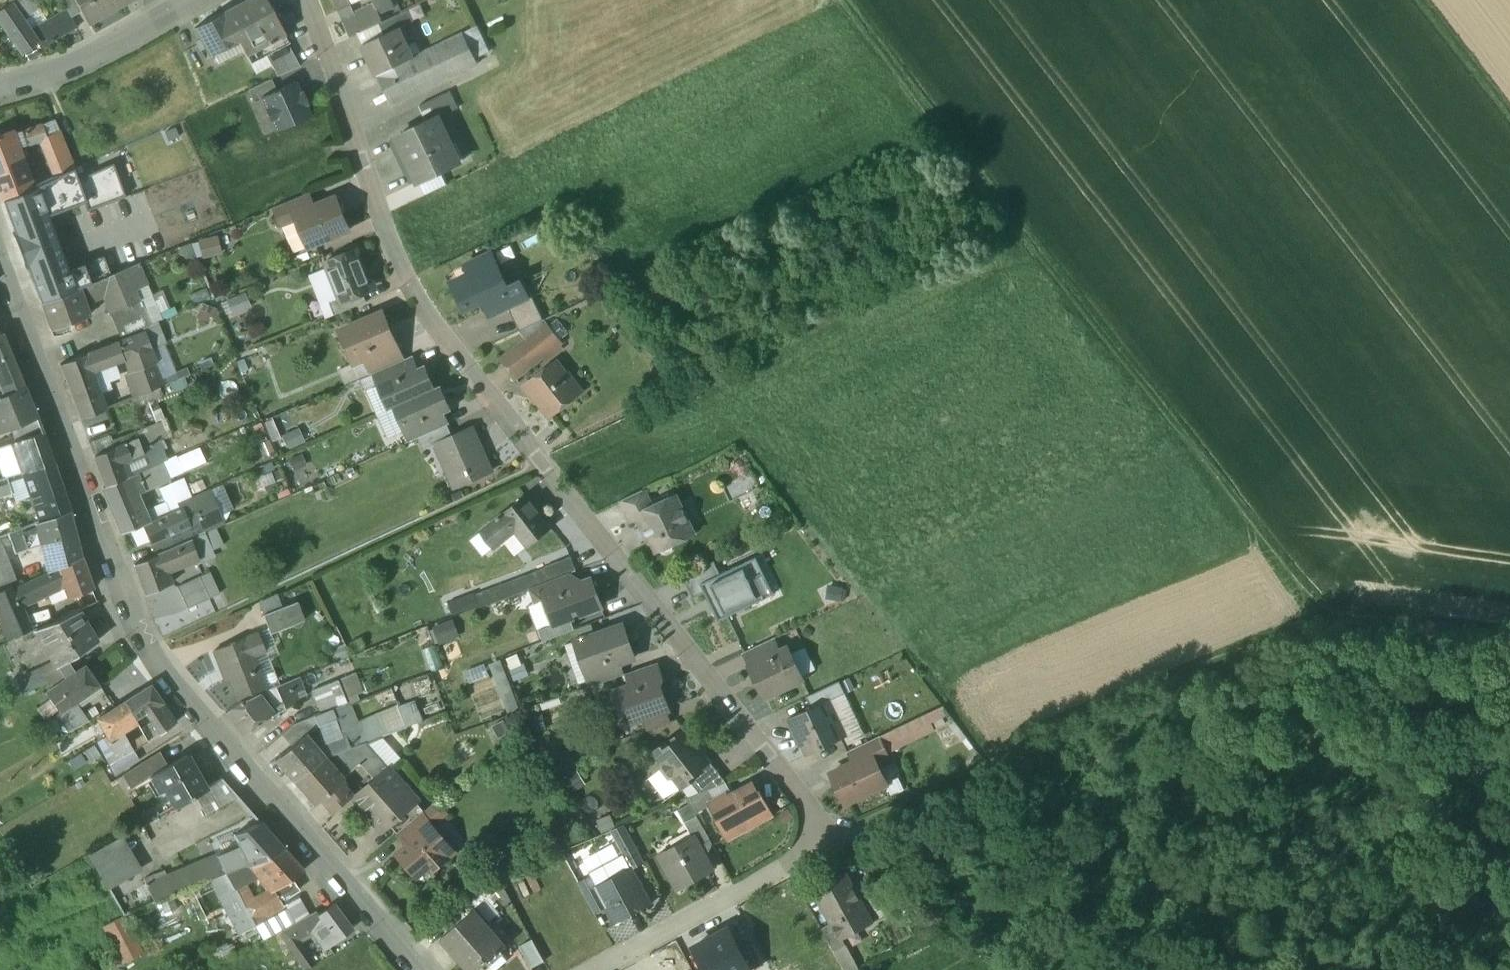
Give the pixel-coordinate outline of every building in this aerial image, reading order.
[(9,1),(10,4),(11,3),(22,19),(39,6),(35,0),(11,0),(9,1)] [(76,2),(71,5),(75,13),(80,10),(87,22),(113,8),(109,0),(75,0),(76,2)] [(113,8),(114,8),(129,0),(109,0),(113,8)] [(224,12),(240,41),(238,42),(250,64),(288,44),(289,43),(267,0),(247,0),(224,12)] [(376,5),(380,14),(394,8),(391,0),(373,0),(376,5)] [(61,1),(56,4),(61,13),(66,10),(61,1)] [(11,3),(10,4),(0,11),(0,22),(22,54),(37,44),(39,43),(30,30),(22,19),(11,3)] [(376,5),(343,21),(350,37),(380,23),(383,21),(380,14),(376,5)] [(61,13),(54,17),(64,35),(76,28),(66,10),(61,13)] [(383,21),(380,23),(385,34),(399,27),(399,28),(414,21),(409,10),(383,21)] [(224,12),(195,28),(210,57),(238,42),(240,41),(224,12)] [(54,17),(30,30),(39,43),(37,44),(40,49),(64,35),(54,17)] [(385,34),(363,45),(377,74),(413,57),(399,28),(399,27),(385,34)] [(413,57),(377,74),(391,105),(478,64),(463,33),(413,57)] [(288,44),(267,55),(278,76),(300,66),(288,44)] [(271,79),(248,89),(254,103),(261,100),(260,98),(276,90),(271,79)] [(276,90),(260,98),(261,100),(275,131),(310,115),(306,105),(308,104),(302,91),(300,92),(295,82),(276,90)] [(448,92),(419,106),(427,122),(437,117),(437,118),(456,109),(448,92)] [(427,122),(397,137),(419,182),(454,165),(446,148),(451,146),(437,118),(437,117),(427,122)] [(54,121),(42,125),(47,137),(58,132),(54,121)] [(42,125),(20,133),(20,132),(12,135),(16,148),(34,143),(39,141),(47,137),(42,125)] [(10,132),(0,136),(0,200),(0,201),(2,201),(24,191),(24,190),(31,187),(16,148),(12,135),(10,132)] [(74,169),(58,132),(47,137),(39,141),(53,177),(57,176),(74,169)] [(113,164),(78,179),(84,203),(87,212),(125,197),(113,164)] [(48,215),(84,203),(78,179),(74,169),(57,176),(57,177),(36,187),(48,215)] [(63,255),(48,215),(36,187),(25,192),(24,191),(2,201),(27,268),(63,255)] [(308,193),(275,207),(284,227),(298,221),(296,215),(314,207),(314,206),(308,193)] [(336,197),(314,206),(314,207),(296,215),(298,221),(309,246),(349,230),(336,197)] [(298,221),(284,227),(294,252),(309,246),(298,221)] [(197,238),(199,255),(221,252),(218,235),(197,238)] [(358,252),(327,265),(340,297),(341,299),(363,290),(372,287),(358,252)] [(30,275),(33,282),(68,270),(66,262),(63,255),(27,268),(30,275)] [(491,255),(467,266),(471,274),(453,283),(465,308),(483,299),(490,314),(508,305),(527,296),(526,295),(519,279),(517,280),(506,285),(501,275),(491,255)] [(84,264),(68,270),(33,282),(40,302),(77,289),(91,283),(84,264)] [(116,272),(113,274),(122,295),(145,285),(136,264),(116,272)] [(512,269),(501,275),(506,285),(517,280),(512,269)] [(91,283),(77,289),(81,298),(85,296),(91,298),(102,294),(110,313),(127,306),(122,295),(113,274),(91,283)] [(77,289),(40,302),(51,329),(87,316),(81,298),(77,289)] [(363,290),(341,299),(340,297),(328,301),(334,315),(367,302),(363,290)] [(245,292),(226,299),(231,312),(250,305),(245,292)] [(527,296),(508,305),(520,331),(543,319),(531,293),(526,295),(527,296)] [(127,306),(110,313),(120,337),(153,323),(143,299),(127,306)] [(383,312),(350,325),(354,335),(350,345),(357,362),(365,358),(395,346),(397,345),(383,312)] [(543,319),(520,331),(526,339),(520,344),(535,363),(561,343),(543,319)] [(144,332),(118,342),(118,343),(125,359),(151,349),(144,332)] [(9,393),(24,387),(2,333),(0,334),(0,370),(9,393)] [(118,343),(104,348),(110,365),(125,359),(118,343)] [(520,344),(501,359),(516,378),(535,363),(520,344)] [(395,346),(365,358),(372,373),(378,371),(401,361),(395,346)] [(85,355),(60,365),(69,389),(95,379),(92,371),(110,365),(104,348),(86,356),(85,355)] [(151,349),(125,359),(130,371),(156,362),(151,349)] [(401,361),(378,371),(383,383),(385,382),(385,383),(415,369),(416,368),(411,357),(401,361)] [(156,362),(130,371),(134,383),(128,385),(133,398),(159,387),(165,385),(156,362)] [(556,362),(526,385),(550,415),(572,398),(569,393),(570,389),(574,385),(556,362)] [(415,369),(385,383),(385,382),(383,383),(380,384),(390,408),(396,406),(434,389),(424,365),(416,368),(415,369)] [(95,379),(69,389),(74,403),(80,419),(106,409),(95,379)] [(434,389),(396,406),(407,430),(411,428),(412,427),(411,427),(441,414),(443,414),(450,410),(439,386),(434,389)] [(0,397),(0,399),(0,400),(0,401),(0,430),(15,424),(36,415),(24,387),(9,393),(0,397)] [(159,387),(141,394),(144,403),(163,396),(159,387)] [(274,436),(296,427),(290,410),(267,419),(274,436)] [(441,414),(411,427),(412,427),(411,428),(416,439),(422,436),(445,425),(445,426),(448,425),(443,414),(441,414)] [(36,415),(15,424),(19,435),(40,427),(36,415)] [(445,425),(422,436),(427,447),(437,443),(450,437),(445,426),(445,425)] [(284,446),(304,442),(301,428),(281,432),(284,446)] [(437,443),(456,487),(491,471),(472,428),(450,437),(437,443)] [(145,448),(139,431),(112,441),(111,442),(114,449),(94,457),(104,485),(135,472),(156,464),(149,446),(145,448)] [(42,433),(11,443),(23,473),(31,470),(53,462),(42,433)] [(110,436),(89,444),(94,457),(114,449),(111,442),(112,441),(110,436)] [(157,443),(149,446),(156,464),(167,460),(163,449),(159,441),(158,441),(157,443)] [(53,462),(31,470),(36,482),(48,519),(69,511),(53,462)] [(162,464),(136,475),(144,491),(145,491),(144,490),(160,483),(168,478),(162,464)] [(104,485),(102,486),(116,518),(139,509),(133,495),(144,491),(136,475),(135,472),(104,485)] [(0,481),(0,497),(12,492),(6,479),(0,481)] [(183,480),(169,487),(177,503),(191,497),(183,480)] [(644,489),(621,500),(631,522),(638,519),(638,518),(655,510),(653,506),(644,489)] [(191,497),(177,503),(180,511),(182,510),(188,525),(150,541),(156,554),(157,554),(204,533),(205,533),(223,525),(207,490),(191,498),(191,497)] [(675,495),(653,506),(655,510),(638,518),(638,519),(655,553),(660,550),(662,552),(664,553),(667,554),(669,553),(671,551),(672,549),(673,547),(672,544),(694,534),(687,520),(688,520),(682,509),(675,495)] [(526,496),(503,514),(515,530),(528,545),(550,528),(526,496)] [(180,511),(144,526),(150,541),(188,525),(182,510),(180,511)] [(48,519),(35,523),(37,529),(51,569),(57,567),(81,557),(69,511),(48,519)] [(500,515),(497,518),(498,518),(482,531),(494,547),(515,530),(503,514),(500,516),(500,515)] [(35,523),(22,528),(25,537),(33,534),(37,529),(35,523)] [(144,525),(133,529),(140,546),(150,541),(144,526),(144,525)] [(13,531),(7,534),(14,550),(27,545),(25,537),(22,528),(13,531)] [(204,533),(191,539),(196,554),(211,547),(205,533),(204,533)] [(0,536),(0,553),(4,551),(5,553),(14,550),(7,534),(0,536)] [(191,539),(157,554),(157,555),(158,555),(164,569),(197,556),(196,554),(191,539)] [(0,553),(0,585),(15,579),(5,553),(4,551),(0,553)] [(157,555),(134,565),(145,595),(169,584),(164,569),(158,555),(157,555)] [(81,557),(57,567),(58,569),(65,584),(70,597),(93,589),(81,557)] [(571,557),(545,567),(546,570),(550,580),(576,570),(571,557)] [(764,574),(756,558),(721,575),(701,584),(705,593),(719,621),(764,599),(754,578),(764,574)] [(721,575),(715,562),(683,577),(693,598),(705,593),(701,584),(721,575)] [(58,569),(13,590),(19,605),(65,584),(58,569)] [(546,570),(486,593),(490,603),(550,580),(546,570)] [(209,573),(177,588),(187,609),(219,593),(209,573)] [(566,574),(532,588),(537,602),(546,598),(546,597),(572,587),(566,574)] [(572,587),(546,597),(546,598),(556,623),(601,606),(591,580),(572,587)] [(0,592),(0,621),(8,639),(30,630),(19,605),(13,590),(11,587),(0,592)] [(263,613),(286,603),(282,592),(258,601),(263,613)] [(289,605),(263,615),(270,633),(296,623),(289,605)] [(78,611),(41,627),(52,646),(47,649),(66,680),(75,673),(68,660),(97,642),(78,611)] [(439,643),(461,635),(455,618),(432,625),(439,643)] [(623,625),(580,640),(590,668),(590,669),(609,662),(611,666),(635,658),(623,625)] [(209,637),(213,648),(230,642),(226,631),(209,637)] [(258,632),(215,650),(223,669),(227,667),(240,701),(256,694),(268,690),(254,656),(266,652),(258,632)] [(774,638),(744,652),(751,666),(780,652),(780,651),(774,638)] [(751,666),(749,666),(764,697),(802,679),(788,648),(780,651),(780,652),(751,666)] [(523,653),(509,654),(512,677),(525,675),(523,653)] [(500,658),(489,663),(509,709),(520,704),(500,658)] [(609,662),(590,669),(590,668),(585,669),(591,686),(615,678),(611,666),(609,662)] [(658,663),(626,674),(630,685),(615,691),(621,707),(629,710),(633,722),(667,711),(669,710),(660,684),(663,678),(658,663)] [(486,665),(468,670),(471,680),(489,675),(486,665)] [(43,666),(18,678),(26,693),(51,680),(43,666)] [(66,680),(45,694),(59,713),(75,702),(99,685),(85,666),(75,673),(66,680)] [(433,675),(393,687),(399,703),(438,690),(433,675)] [(297,678),(289,681),(297,702),(305,697),(297,678)] [(289,681),(276,686),(285,709),(297,702),(289,681)] [(337,681),(312,691),(321,713),(331,709),(346,703),(337,681)] [(840,681),(807,697),(812,707),(828,700),(829,701),(845,693),(840,681)] [(151,686),(125,702),(135,719),(146,713),(163,703),(151,686)] [(256,694),(240,701),(226,712),(243,734),(270,713),(256,694)] [(812,707),(789,719),(796,734),(798,733),(808,755),(837,741),(832,730),(840,726),(829,701),(828,700),(812,707)] [(75,702),(59,713),(72,730),(89,720),(75,702)] [(125,702),(98,719),(107,735),(106,736),(110,744),(125,735),(121,729),(135,719),(125,702)] [(163,703),(146,713),(152,722),(153,723),(169,712),(163,703)] [(346,703),(331,709),(335,720),(341,736),(345,735),(350,748),(362,744),(346,703)] [(321,713),(314,716),(318,726),(335,720),(331,709),(321,713)] [(667,711),(644,719),(648,730),(671,722),(667,711)] [(169,712),(153,723),(160,734),(177,723),(169,712)] [(405,721),(390,727),(392,733),(408,727),(405,721)] [(153,723),(152,722),(141,730),(148,741),(160,734),(153,723)] [(698,746),(685,730),(674,738),(676,741),(668,747),(665,743),(655,752),(663,762),(662,762),(661,769),(668,777),(674,778),(675,777),(683,787),(695,778),(692,774),(709,761),(706,756),(703,756),(702,756),(698,750),(698,746)] [(125,735),(110,744),(113,748),(104,753),(110,764),(133,750),(125,735)] [(341,736),(324,743),(325,744),(317,747),(314,750),(322,758),(350,748),(345,735),(341,736)] [(302,736),(275,759),(293,780),(322,758),(314,750),(302,736)] [(880,736),(847,752),(853,763),(872,754),(877,765),(891,759),(880,736)] [(362,744),(350,748),(362,762),(377,779),(389,769),(366,742),(362,744)] [(83,750),(87,760),(101,754),(97,744),(83,750)] [(350,748),(322,758),(341,780),(362,762),(350,748)] [(133,750),(110,764),(115,775),(139,760),(133,750)] [(159,752),(133,768),(142,781),(156,773),(167,766),(159,752)] [(853,763),(831,773),(846,803),(886,784),(877,765),(872,754),(853,763)] [(167,766),(156,773),(174,805),(205,787),(187,755),(167,766)] [(322,758),(293,780),(314,804),(320,798),(341,780),(322,758)] [(709,761),(692,774),(695,778),(683,787),(691,797),(710,789),(727,782),(710,760),(709,761)] [(377,779),(356,797),(371,814),(404,785),(389,769),(377,779)] [(668,777),(661,769),(650,778),(663,796),(683,787),(675,777),(674,778),(668,777)] [(129,788),(134,797),(154,786),(149,777),(129,788)] [(222,779),(194,795),(206,815),(238,796),(222,779)] [(341,780),(320,798),(334,814),(355,795),(351,790),(350,791),(341,780)] [(404,785),(371,814),(384,829),(390,824),(417,801),(404,785)] [(752,785),(728,798),(726,796),(716,801),(711,804),(712,805),(727,833),(769,810),(761,796),(759,797),(752,785)] [(691,797),(688,798),(696,813),(712,805),(711,804),(716,801),(710,789),(691,797)] [(163,792),(155,798),(158,802),(140,815),(147,826),(174,806),(163,792)] [(417,801),(390,824),(398,834),(422,813),(425,810),(417,801)] [(422,813),(398,834),(408,846),(432,825),(422,813)] [(697,815),(685,822),(692,835),(694,834),(701,846),(711,840),(697,815)] [(261,823),(235,835),(240,846),(248,864),(249,866),(255,863),(268,857),(284,849),(261,823)] [(408,846),(398,854),(418,876),(428,867),(432,872),(450,856),(442,848),(448,843),(432,825),(408,846)] [(625,825),(611,831),(617,840),(630,833),(625,825)] [(645,861),(630,833),(617,840),(626,858),(631,868),(645,861)] [(692,835),(659,853),(678,889),(697,879),(696,878),(713,869),(701,846),(694,834),(692,835)] [(139,870),(119,837),(89,855),(108,888),(139,870)] [(217,853),(238,847),(236,839),(214,845),(217,853)] [(240,846),(166,878),(163,872),(154,875),(157,881),(147,886),(155,903),(225,873),(248,864),(240,846)] [(284,849),(268,857),(255,863),(261,873),(271,890),(272,890),(304,870),(284,849)] [(606,905),(596,887),(631,868),(626,858),(621,857),(594,871),(592,876),(593,876),(579,883),(595,912),(606,905)] [(248,864),(225,873),(232,887),(237,885),(261,873),(255,863),(249,866),(248,864)] [(631,868),(596,887),(606,905),(615,922),(650,904),(631,868)] [(870,921),(845,874),(815,890),(833,922),(841,937),(842,937),(870,921)] [(487,882),(470,897),(478,907),(496,891),(488,882),(487,882)] [(245,890),(240,889),(237,885),(232,887),(240,902),(249,898),(245,890)] [(271,890),(252,902),(249,898),(240,902),(244,909),(251,920),(280,902),(272,890),(271,890)] [(333,904),(319,915),(314,929),(328,947),(352,929),(333,904)] [(244,909),(231,916),(240,932),(254,924),(251,920),(244,909)] [(474,909),(442,937),(470,969),(478,969),(506,946),(474,909)] [(316,912),(279,933),(286,944),(298,938),(314,929),(319,915),(316,912)] [(102,925),(121,963),(144,952),(124,914),(102,925)] [(841,937),(833,922),(822,928),(834,951),(846,945),(842,937),(841,937)] [(697,946),(704,959),(701,960),(706,969),(752,969),(741,950),(737,942),(733,944),(726,930),(697,946)] [(279,933),(273,936),(286,955),(291,951),(286,944),(279,933)] [(298,938),(286,944),(291,951),(304,969),(315,964),(298,938)] [(532,939),(520,946),(532,968),(544,961),(532,939)] [(741,950),(752,969),(754,969),(764,965),(753,943),(741,950)]
